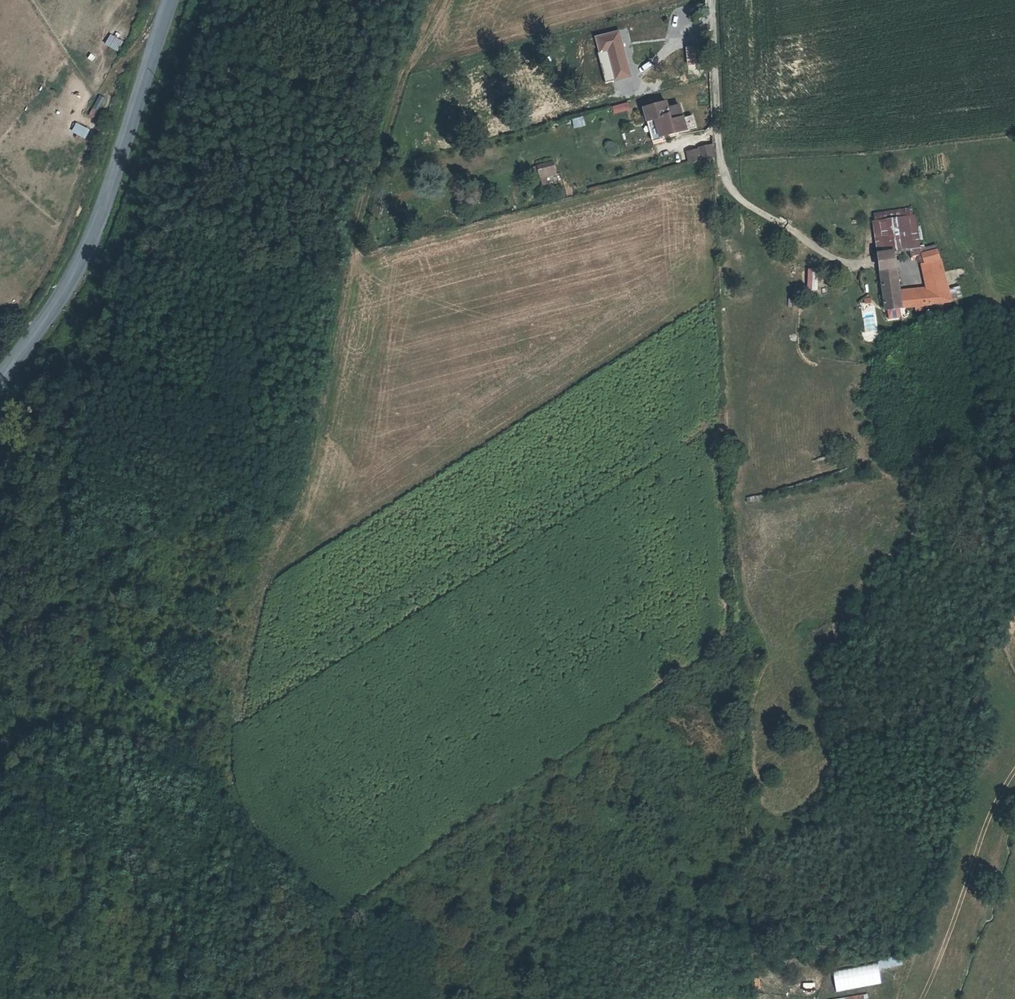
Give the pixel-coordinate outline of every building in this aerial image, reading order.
[(631,76),(620,31),(596,37),(600,53),(608,50),(615,80),(631,76)] [(109,34),(103,44),(115,52),(122,42),(109,34)] [(95,117),(104,99),(98,95),(88,113),(95,117)] [(687,130),(684,118),(681,106),(669,108),(668,101),(644,106),(647,120),(656,118),(660,136),(687,130)] [(573,128),(584,126),(583,117),(572,119),(573,128)] [(69,132),(84,139),(89,130),(74,122),(69,132)] [(612,151),(616,144),(607,139),(603,147),(612,151)] [(713,158),(713,144),(698,148),(699,150),(702,161),(713,158)] [(702,161),(699,150),(687,154),(690,164),(702,161)] [(552,159),(535,164),(539,180),(557,175),(552,159)] [(922,258),(939,257),(937,248),(920,250),(922,258)] [(879,267),(895,265),(893,251),(877,253),(879,267)] [(880,269),(883,291),(886,307),(931,303),(929,294),(900,296),(895,265),(879,267),(880,269)] [(813,289),(815,269),(808,268),(805,288),(813,289)] [(883,291),(880,269),(873,270),(874,274),(877,291),(883,291)] [(901,965),(901,956),(878,955),(878,965),(901,965)] [(878,964),(832,969),(835,990),(880,984),(878,964)]
